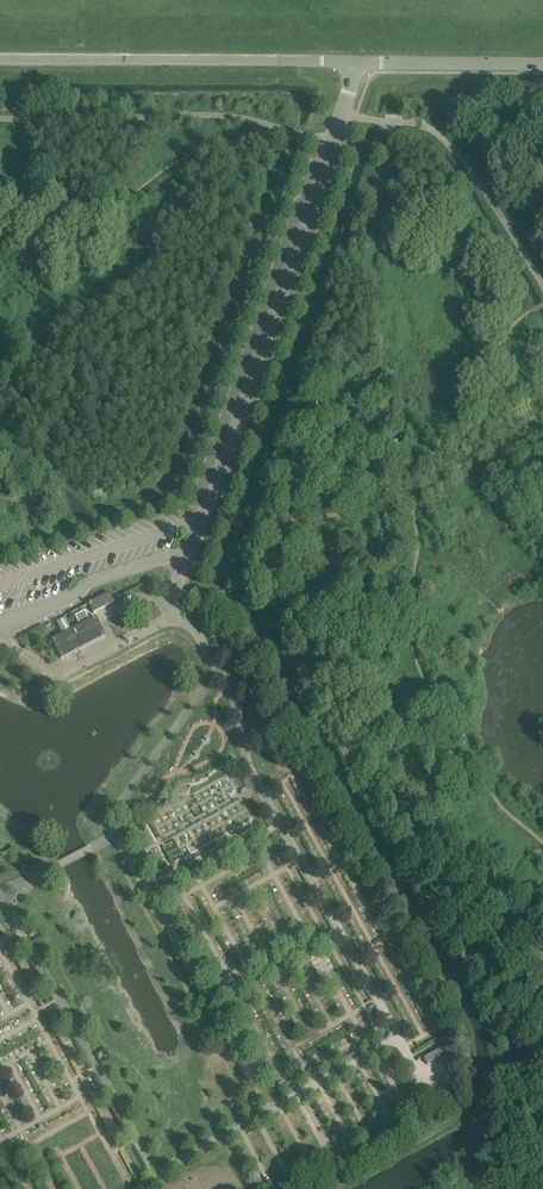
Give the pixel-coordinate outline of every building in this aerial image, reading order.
[(109,594),(88,605),(93,615),(114,604),(109,594)] [(85,613),(77,617),(80,623),(88,619),(85,613)] [(61,660),(105,637),(95,618),(51,641),(61,660)] [(440,1060),(443,1065),(451,1060),(449,1055),(440,1060)]
